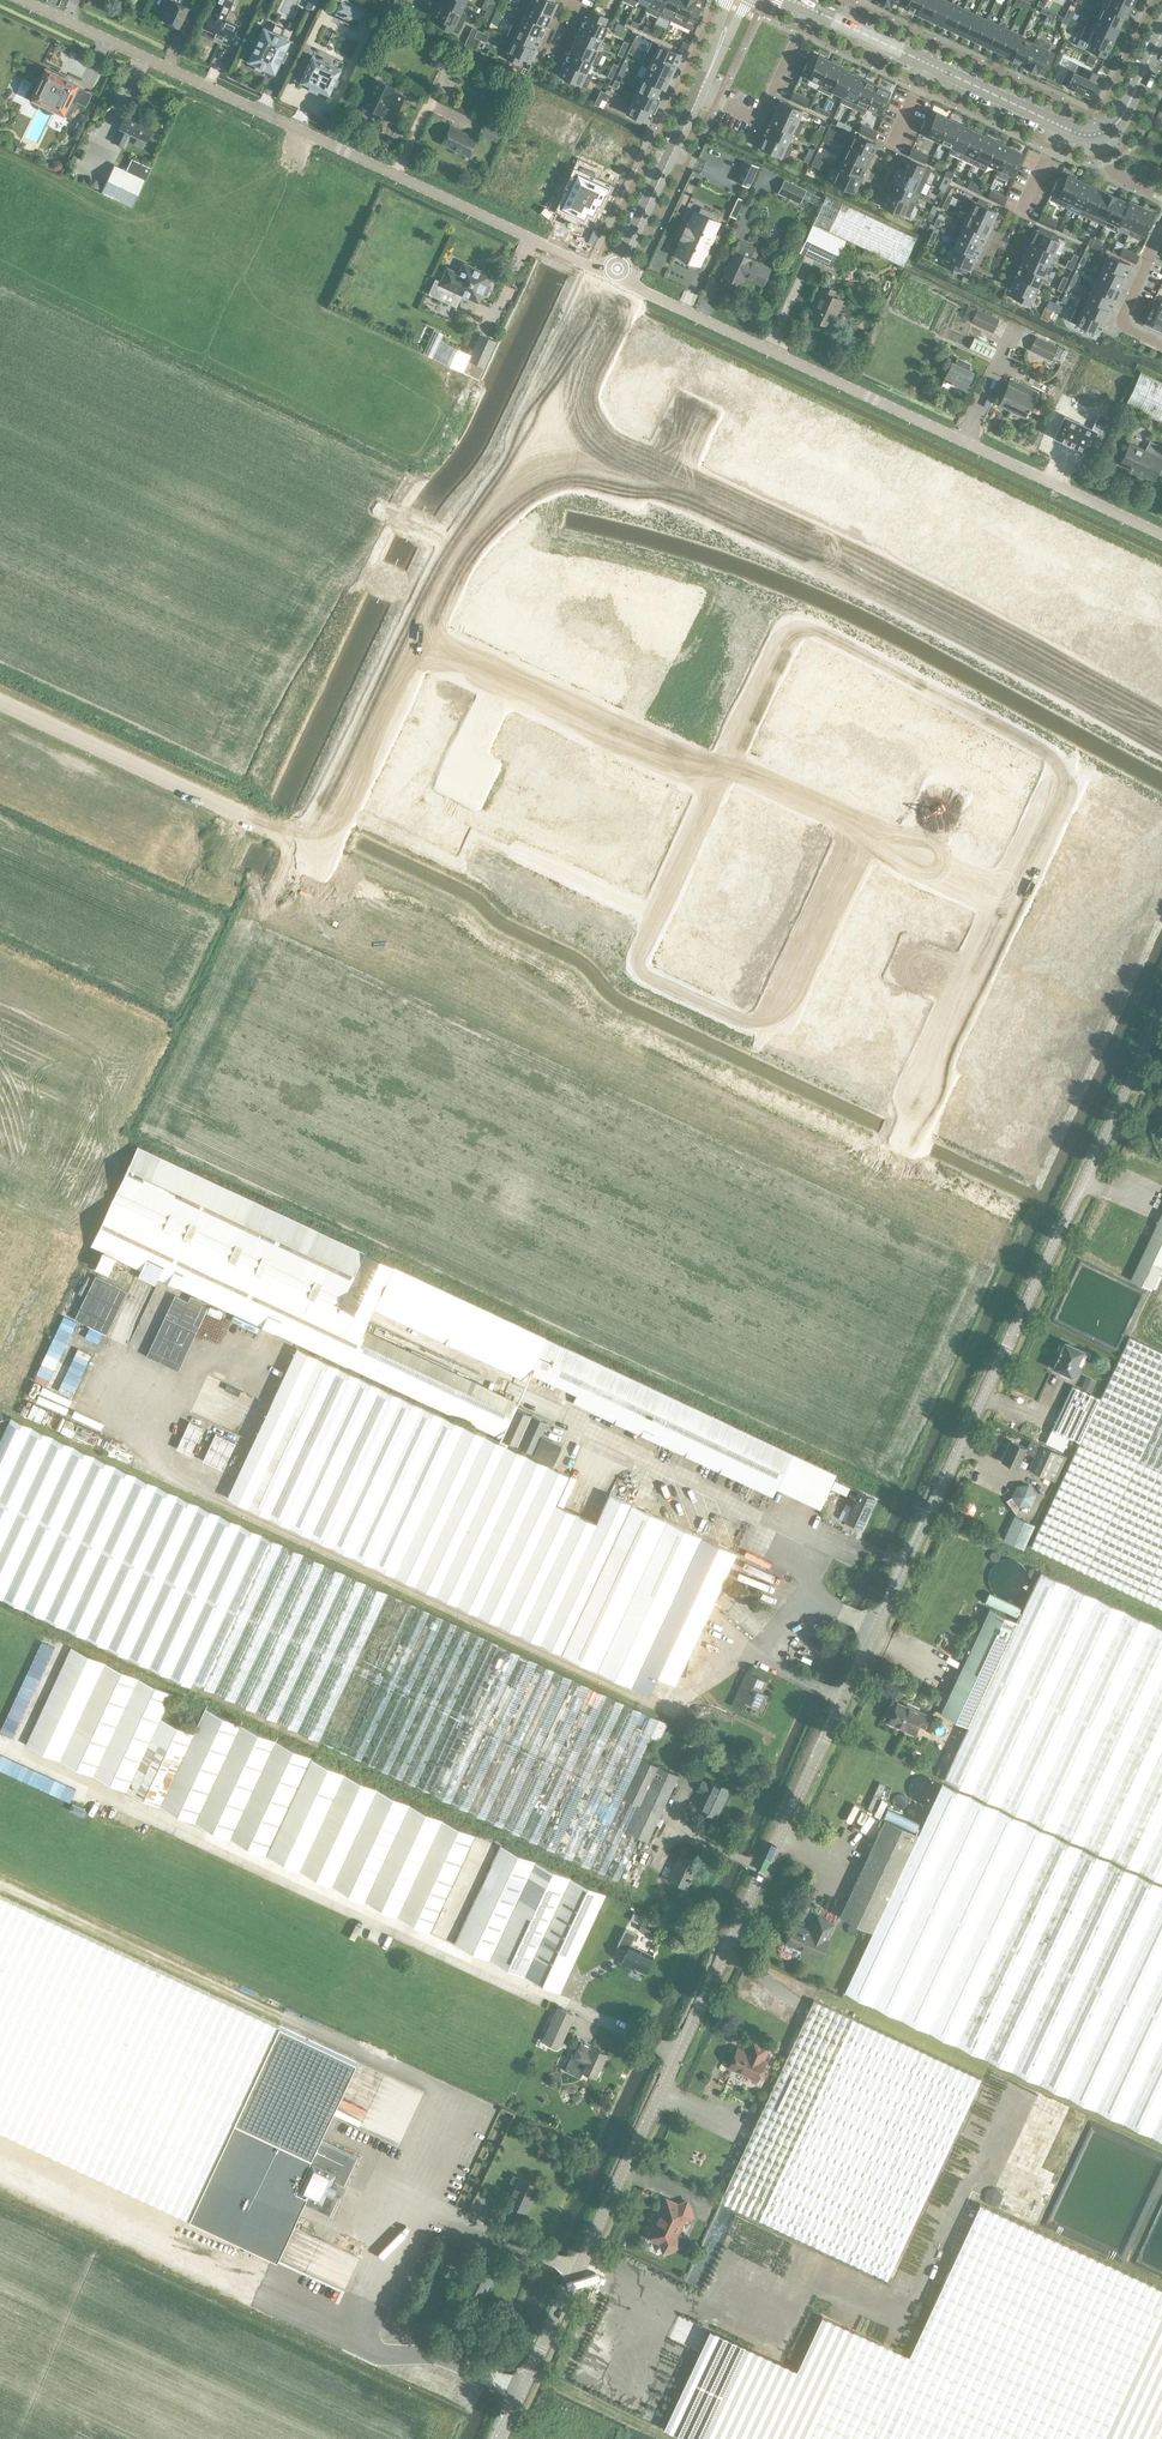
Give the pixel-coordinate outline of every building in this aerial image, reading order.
[(172,0),(163,20),(180,28),(189,8),(172,0)] [(224,19),(233,0),(218,0),(214,9),(213,8),(201,33),(212,38),(213,36),(228,43),(237,25),(224,19)] [(306,7),(316,11),(321,0),(309,0),(306,7)] [(464,0),(439,0),(439,1),(438,2),(466,15),(461,12),(466,1),(464,0)] [(554,1),(551,0),(531,0),(530,3),(524,1),(524,2),(551,14),(553,12),(553,11),(554,9),(557,3),(554,1)] [(650,0),(638,0),(648,4),(645,10),(646,10),(650,0)] [(665,0),(650,0),(646,10),(658,15),(665,0)] [(679,0),(665,0),(658,15),(658,16),(659,14),(670,19),(679,0)] [(670,19),(691,29),(701,8),(693,4),(695,0),(679,0),(670,19)] [(924,0),(901,0),(900,2),(906,5),(905,8),(918,13),(924,0)] [(938,0),(924,0),(918,13),(929,19),(938,0)] [(951,2),(946,0),(938,0),(929,19),(941,24),(951,2)] [(1119,0),(1107,0),(1104,6),(1102,5),(1126,17),(1127,15),(1127,16),(1127,15),(1128,13),(1128,12),(1131,6),(1119,0)] [(365,13),(341,1),(332,20),(356,31),(365,13)] [(466,15),(438,2),(438,4),(438,3),(437,4),(438,4),(437,6),(436,6),(436,7),(433,15),(440,18),(437,24),(452,31),(455,25),(460,27),(466,15)] [(550,17),(551,14),(524,2),(519,13),(546,25),(549,20),(549,19),(550,17),(551,17),(550,17)] [(953,30),(963,8),(951,2),(941,24),(953,30)] [(1126,17),(1102,5),(1097,17),(1119,27),(1120,26),(1120,25),(1121,23),(1121,22),(1124,16),(1126,17)] [(965,35),(975,13),(963,8),(953,30),(965,35)] [(1068,8),(1065,15),(1072,18),(1075,12),(1068,8)] [(592,10),(589,17),(604,25),(608,18),(592,10)] [(1056,13),(1049,10),(1047,15),(1046,17),(1053,20),(1056,13)] [(546,25),(519,13),(524,15),(519,26),(514,24),(541,37),(544,30),(545,29),(544,29),(545,27),(546,27),(546,25)] [(976,41),(987,19),(975,13),(965,35),(976,41)] [(500,18),(498,17),(494,15),(491,22),(497,25),(500,18)] [(1069,25),(1072,18),(1065,15),(1062,22),(1069,25)] [(607,26),(604,25),(589,17),(585,16),(582,24),(582,23),(581,24),(582,24),(581,26),(580,26),(580,27),(579,29),(601,39),(607,26)] [(1116,34),(1119,27),(1097,17),(1092,27),(1087,25),(1114,38),(1114,37),(1115,37),(1115,36),(1116,34)] [(988,46),(998,24),(987,19),(976,41),(988,46)] [(624,26),(617,22),(614,29),(621,32),(624,26)] [(541,37),(514,24),(508,36),(535,49),(536,47),(537,45),(538,44),(537,44),(541,37)] [(1000,52),(1010,30),(998,24),(988,46),(1000,52)] [(1113,39),(1114,38),(1087,25),(1081,37),(1092,43),(1089,50),(1105,57),(1112,42),(1113,40),(1113,39)] [(287,38),(282,35),(272,30),(272,31),(266,28),(264,27),(263,30),(262,30),(262,32),(260,36),(259,38),(258,37),(253,49),(253,51),(251,55),(250,57),(249,60),(251,61),(256,64),(266,69),(266,68),(272,71),(274,72),(275,69),(276,69),(277,67),(276,67),(278,63),(279,61),(280,62),(285,50),(285,48),(287,44),(288,42),(289,39),(287,38)] [(597,49),(601,39),(579,29),(579,31),(578,30),(578,31),(577,33),(577,34),(575,39),(602,52),(602,51),(597,49)] [(480,39),(483,32),(477,30),(474,36),(480,39)] [(1011,59),(1022,35),(1010,30),(1000,52),(1011,57),(1010,59),(1011,59)] [(489,35),(483,32),(480,39),(486,42),(489,35)] [(1024,65),(1036,38),(1033,43),(1021,37),(1022,35),(1011,59),(1024,65)] [(535,49),(508,36),(502,48),(508,51),(505,57),(520,64),(523,58),(530,61),(533,53),(534,53),(534,52),(535,50),(535,49)] [(1047,51),(1050,44),(1036,38),(1024,65),(1044,75),(1054,54),(1047,51)] [(596,63),(602,52),(575,39),(572,45),(571,48),(570,47),(570,48),(569,50),(596,63)] [(653,41),(648,53),(675,66),(676,64),(677,62),(677,61),(681,54),(653,41)] [(683,41),(680,48),(686,51),(689,44),(683,41)] [(374,44),(368,57),(376,61),(376,60),(382,49),(382,48),(374,44)] [(596,63),(569,50),(566,57),(566,58),(565,60),(564,61),(565,61),(564,62),(591,75),(591,74),(586,72),(591,61),(596,63)] [(675,66),(648,53),(648,54),(653,56),(648,67),(670,77),(672,71),(673,71),(674,69),(674,68),(675,66)] [(312,55),(300,81),(329,95),(341,69),(312,55)] [(818,88),(831,61),(830,60),(829,60),(827,59),(819,55),(816,61),(809,58),(799,79),(807,83),(809,78),(820,83),(818,88)] [(1087,62),(1094,65),(1097,58),(1090,55),(1087,62)] [(830,94),(843,66),(841,66),(842,66),(841,65),(841,66),(839,65),(839,64),(838,64),(831,61),(818,88),(830,94)] [(591,75),(564,62),(563,63),(562,66),(558,74),(585,87),(591,75)] [(1073,88),(1089,96),(1099,75),(1078,65),(1075,72),(1069,69),(1062,83),(1070,87),(1073,88),(1073,89),(1073,88)] [(841,101),(853,74),(852,73),(849,72),(850,72),(849,72),(842,69),(843,67),(843,66),(830,94),(832,91),(843,96),(840,101),(841,101)] [(670,77),(648,67),(643,77),(638,75),(637,75),(665,88),(666,86),(666,85),(667,83),(667,82),(670,77)] [(95,91),(82,85),(82,84),(82,83),(82,82),(81,82),(81,81),(81,80),(80,79),(80,78),(79,78),(79,77),(78,76),(77,76),(77,75),(76,75),(75,75),(74,74),(73,74),(72,74),(71,74),(70,74),(69,74),(68,75),(67,75),(66,75),(66,76),(65,76),(52,70),(43,87),(49,90),(42,103),(75,119),(81,106),(87,108),(95,91)] [(853,107),(865,79),(864,79),(864,78),(864,79),(861,78),(861,77),(853,74),(841,101),(853,107)] [(665,88),(637,75),(632,87),(659,100),(662,93),(663,93),(663,92),(664,90),(664,89),(665,88)] [(390,107),(390,108),(397,111),(404,96),(393,91),(395,88),(377,79),(364,106),(382,115),(386,105),(390,107)] [(864,112),(877,85),(876,84),(875,84),(873,83),(865,79),(853,107),(864,112)] [(889,91),(877,85),(864,112),(865,112),(867,107),(879,112),(889,91)] [(496,87),(488,104),(499,109),(507,93),(496,87)] [(659,100),(632,87),(632,88),(637,90),(632,101),(654,112),(656,105),(657,105),(658,103),(658,102),(659,100)] [(793,91),(790,99),(805,106),(809,99),(793,91)] [(776,109),(775,111),(802,124),(802,123),(797,121),(802,110),(780,100),(777,106),(777,105),(777,106),(776,108),(776,109)] [(654,112),(632,101),(626,113),(648,123),(652,115),(652,116),(652,115),(653,113),(653,112),(654,112)] [(802,124),(775,111),(774,114),(773,113),(773,114),(774,114),(772,116),(772,117),(770,122),(797,135),(802,124)] [(940,141),(950,119),(949,119),(949,118),(946,117),(937,113),(934,119),(927,116),(919,131),(940,141)] [(121,127),(114,141),(122,145),(129,131),(147,139),(153,127),(125,114),(119,126),(121,127)] [(949,152),(962,125),(961,124),(960,124),(958,123),(958,122),(958,123),(950,119),(940,141),(951,146),(949,152)] [(501,131),(484,122),(479,133),(496,141),(501,131)] [(797,135),(770,122),(769,124),(768,126),(767,126),(767,127),(768,127),(764,134),(791,147),(792,146),(786,144),(791,133),(797,135)] [(874,138),(877,131),(861,124),(858,131),(874,138)] [(961,157),(974,130),(973,130),(973,129),(972,129),(970,128),(969,128),(962,125),(949,152),(961,157)] [(476,138),(451,126),(442,143),(468,156),(476,138)] [(828,127),(825,134),(830,136),(832,137),(835,130),(828,127)] [(973,163),(985,136),(984,135),(982,134),(981,133),(981,134),(974,130),(961,157),(973,163)] [(849,145),(871,155),(874,149),(874,148),(875,146),(876,146),(876,145),(875,145),(876,144),(849,131),(843,143),(849,145)] [(786,159),(791,147),(764,134),(764,135),(763,135),(764,135),(762,138),(759,146),(786,159)] [(984,168),(997,141),(996,141),(996,140),(993,139),(985,136),(973,163),(984,168)] [(996,174),(1009,147),(1008,146),(1007,146),(1005,145),(1005,144),(1005,145),(997,141),(984,168),(985,168),(987,163),(998,168),(996,174)] [(870,157),(871,155),(849,145),(844,156),(843,157),(865,167),(869,160),(870,158),(870,157)] [(928,155),(912,147),(908,155),(924,162),(928,155)] [(1008,179),(1021,152),(1009,147),(996,174),(1008,179)] [(865,169),(865,167),(843,157),(844,156),(838,154),(832,166),(838,169),(838,168),(860,179),(863,172),(864,172),(863,172),(864,169),(865,169)] [(900,161),(897,168),(919,179),(924,181),(930,169),(903,156),(902,158),(901,160),(900,160),(900,161)] [(145,178),(151,167),(131,158),(126,169),(145,178)] [(821,161),(819,160),(815,158),(811,164),(818,167),(821,161)] [(52,161),(50,164),(51,168),(55,170),(58,169),(60,169),(62,166),(62,162),(58,160),(54,161),(52,161)] [(758,167),(744,160),(735,180),(749,187),(758,167)] [(936,161),(934,166),(941,170),(943,164),(936,161)] [(145,178),(126,169),(114,163),(100,192),(132,206),(145,178)] [(838,168),(838,169),(832,181),(854,191),(858,183),(859,180),(860,180),(859,180),(860,179),(838,168)] [(919,179),(897,168),(897,169),(896,169),(896,170),(895,172),(895,173),(892,180),(914,190),(919,179)] [(945,176),(951,179),(954,173),(947,170),(945,176)] [(578,174),(563,207),(569,210),(568,212),(576,216),(577,213),(583,217),(586,210),(592,213),(597,202),(599,203),(607,188),(578,174)] [(1056,201),(1068,207),(1080,180),(1079,179),(1076,178),(1077,178),(1076,178),(1068,174),(1065,181),(1058,177),(1051,193),(1058,196),(1056,201)] [(957,176),(955,182),(962,185),(964,180),(957,176)] [(777,193),(799,204),(805,190),(783,180),(777,193)] [(914,190),(892,180),(891,181),(891,182),(890,184),(889,184),(890,184),(886,192),(908,202),(909,201),(914,190)] [(1079,213),(1092,186),(1091,185),(1090,185),(1088,184),(1088,183),(1088,184),(1080,180),(1068,207),(1071,202),(1081,207),(1079,212),(1079,213)] [(974,191),(976,186),(977,184),(971,181),(967,188),(974,191)] [(945,191),(948,184),(944,182),(940,188),(945,191)] [(1091,218),(1104,191),(1103,190),(1102,190),(1100,189),(1099,189),(1092,186),(1079,213),(1091,218)] [(808,188),(804,196),(820,204),(824,196),(808,188)] [(942,198),(945,191),(940,188),(937,195),(942,198)] [(1006,197),(991,190),(987,197),(1003,205),(1006,197)] [(1104,224),(1117,197),(1116,197),(1116,196),(1115,196),(1113,195),(1112,195),(1104,191),(1091,218),(1104,224)] [(908,202),(886,192),(885,193),(884,196),(881,203),(908,216),(914,203),(909,201),(908,202)] [(953,196),(948,194),(945,200),(950,203),(953,196)] [(799,251),(815,259),(832,267),(846,238),(903,265),(915,238),(825,195),(799,251)] [(1116,230),(1130,201),(1129,200),(1128,202),(1127,202),(1125,201),(1124,200),(1124,201),(1117,197),(1104,224),(1116,230)] [(738,198),(730,215),(736,218),(744,200),(738,198)] [(994,217),(997,211),(970,198),(964,210),(991,222),(992,220),(993,220),(994,217)] [(946,209),(950,203),(945,200),(941,207),(946,209)] [(1129,233),(1141,206),(1140,206),(1140,205),(1137,204),(1130,201),(1116,230),(1120,223),(1131,228),(1128,233),(1129,233)] [(935,214),(938,207),(933,204),(930,211),(935,214)] [(1153,212),(1141,206),(1129,233),(1141,239),(1153,212)] [(991,222),(964,210),(969,213),(964,223),(959,220),(959,221),(986,233),(989,228),(990,225),(991,222)] [(931,221),(935,214),(930,211),(926,218),(931,221)] [(698,263),(713,233),(717,223),(718,223),(696,212),(695,213),(696,213),(690,225),(689,224),(689,223),(688,223),(680,241),(681,241),(682,241),(677,253),(676,254),(698,264),(699,263),(698,263)] [(1053,228),(1057,221),(1041,213),(1038,221),(1053,228)] [(985,235),(986,233),(959,221),(953,232),(981,245),(984,238),(985,235),(986,235),(985,235)] [(774,244),(785,249),(793,234),(781,229),(774,244)] [(1032,240),(1031,242),(1053,252),(1059,240),(1037,230),(1033,237),(1033,238),(1032,240)] [(977,252),(981,245),(953,232),(953,233),(958,235),(953,247),(975,257),(976,256),(976,255),(977,253),(977,252)] [(1094,247),(1096,242),(1097,240),(1090,237),(1087,244),(1094,247)] [(740,240),(723,276),(740,284),(744,276),(762,284),(770,268),(760,263),(765,253),(755,247),(740,240)] [(1053,252),(1031,242),(1030,244),(1030,245),(1029,247),(1028,247),(1026,253),(1048,263),(1053,252)] [(975,258),(975,257),(953,247),(945,265),(960,272),(962,266),(969,269),(973,261),(974,261),(973,261),(974,258),(975,258)] [(1123,247),(1119,255),(1135,262),(1138,255),(1123,247)] [(1048,263),(1026,253),(1023,258),(1023,259),(1022,261),(1022,262),(1021,264),(1043,274),(1048,263)] [(1130,264),(1108,254),(1103,266),(1125,276),(1125,275),(1126,275),(1126,274),(1127,272),(1130,264)] [(1072,269),(1075,262),(1070,260),(1068,259),(1065,266),(1072,269)] [(436,279),(429,293),(430,294),(451,304),(452,304),(457,294),(464,297),(465,296),(478,301),(482,293),(486,295),(490,286),(486,284),(490,275),(479,270),(479,271),(474,269),(474,268),(464,263),(459,274),(447,268),(441,282),(436,279)] [(1043,274),(1021,264),(1017,271),(1017,272),(1016,274),(1015,276),(1037,286),(1043,274)] [(1124,279),(1125,276),(1103,266),(1098,277),(1119,287),(1122,282),(1122,281),(1123,279),(1124,279)] [(1029,304),(1037,286),(1015,276),(1015,277),(1014,277),(1015,277),(1014,279),(1013,279),(1013,280),(1010,288),(1016,291),(1014,297),(1029,304)] [(1117,293),(1119,287),(1098,277),(1092,288),(1114,298),(1115,296),(1116,296),(1117,293),(1117,294),(1117,293)] [(817,303),(811,314),(810,317),(829,325),(829,324),(836,308),(838,309),(842,300),(832,296),(835,291),(821,284),(813,301),(817,303)] [(1114,300),(1114,298),(1092,288),(1087,299),(1082,297),(1109,310),(1112,303),(1113,303),(1112,303),(1113,300),(1114,300)] [(1109,310),(1082,297),(1076,308),(1104,321),(1106,316),(1107,315),(1106,315),(1107,313),(1108,313),(1109,310)] [(1150,325),(1158,328),(1158,329),(1159,329),(1161,330),(1161,299),(1150,325)] [(1053,309),(1056,303),(1049,300),(1046,306),(1053,309)] [(1059,312),(1062,306),(1056,303),(1053,309),(1059,312)] [(1104,321),(1076,308),(1071,321),(1098,333),(1101,326),(1102,326),(1102,325),(1103,323),(1104,321)] [(999,319),(978,309),(971,322),(993,332),(999,319)] [(463,372),(471,355),(440,341),(443,334),(435,330),(424,353),(423,354),(432,358),(463,372)] [(463,372),(479,379),(496,340),(481,333),(463,372)] [(973,336),(968,347),(990,357),(995,346),(973,336)] [(1051,360),(1058,347),(1036,337),(1030,350),(1051,360)] [(965,390),(973,371),(952,362),(944,379),(965,389),(964,390),(965,390)] [(1053,378),(1052,381),(1053,384),(1056,386),(1059,385),(1060,382),(1059,379),(1056,377),(1053,378)] [(1025,417),(1034,397),(1010,386),(1004,398),(1002,397),(998,405),(1025,417)] [(1066,411),(1056,432),(1089,448),(1092,440),(1099,443),(1112,415),(1101,410),(1094,425),(1066,411)] [(1155,477),(1161,461),(1161,446),(1149,440),(1145,450),(1129,443),(1120,463),(1130,468),(1129,470),(1144,477),(1145,475),(1154,479),(1155,477)] [(988,580),(978,598),(989,604),(998,586),(988,580)] [(998,586),(989,604),(998,609),(999,609),(1008,592),(998,586)] [(998,609),(1009,615),(1018,598),(1008,592),(999,609),(998,609)] [(1018,598),(1009,615),(1019,621),(1028,603),(1018,598)] [(1028,603),(1019,621),(1029,627),(1039,609),(1028,603)] [(804,634),(799,645),(817,654),(822,643),(804,634)] [(799,645),(794,656),(796,657),(812,665),(817,654),(799,645)] [(796,657),(791,668),(809,676),(814,665),(812,665),(796,657)] [(791,668),(786,678),(804,686),(809,676),(791,668)] [(423,680),(441,689),(446,678),(428,669),(423,680)] [(786,678),(781,688),(799,697),(804,686),(786,678)] [(423,680),(418,691),(436,699),(441,689),(423,680)] [(781,688),(776,699),(794,708),(799,697),(781,688)] [(418,691),(413,701),(431,710),(436,699),(418,691)] [(413,701),(408,712),(426,721),(431,710),(413,701)] [(773,706),(768,717),(790,727),(795,716),(773,706)] [(407,715),(402,725),(420,734),(425,723),(407,715)] [(768,717),(763,728),(785,739),(790,727),(768,717)] [(402,725),(397,736),(415,745),(420,734),(402,725)] [(763,728),(757,739),(779,750),(785,739),(763,728)] [(397,736),(392,747),(410,755),(415,745),(397,736)] [(755,738),(749,751),(773,763),(779,750),(757,739),(755,738)] [(392,747),(387,757),(405,766),(410,755),(392,747)] [(810,754),(799,776),(811,782),(812,782),(822,760),(810,754)] [(811,782),(824,788),(823,787),(834,765),(822,760),(812,782),(811,782)] [(610,763),(602,781),(613,786),(621,768),(610,763)] [(834,765),(823,787),(824,788),(835,793),(846,771),(834,765)] [(621,768),(613,786),(623,791),(632,773),(621,768)] [(846,771),(835,793),(847,799),(858,777),(846,771)] [(632,773),(623,791),(634,796),(642,778),(632,773)] [(642,778),(634,796),(644,801),(653,783),(648,780),(642,777),(642,778)] [(653,783),(645,799),(655,804),(664,785),(654,780),(653,783)] [(866,781),(856,803),(867,808),(868,808),(878,786),(866,781)] [(664,785),(655,804),(666,809),(675,790),(664,785)] [(867,808),(880,814),(890,792),(878,786),(868,808),(867,808)] [(890,792),(880,814),(891,819),(902,797),(890,792)] [(902,797),(891,819),(892,819),(892,820),(897,822),(903,825),(914,803),(902,797)] [(994,805),(988,817),(1010,827),(1016,815),(994,805)] [(988,817),(982,829),(1004,840),(1010,827),(988,817)] [(1068,825),(1063,836),(1081,844),(1086,833),(1068,825)] [(984,830),(978,843),(1001,853),(1004,847),(1003,847),(1006,841),(984,830)] [(1063,836),(1058,846),(1060,847),(1076,855),(1081,844),(1063,836)] [(978,843),(972,856),(994,866),(998,859),(1001,853),(978,843)] [(1057,852),(1055,858),(1073,866),(1078,856),(1076,855),(1060,847),(1058,852),(1057,852)] [(1055,858),(1050,868),(1068,877),(1073,866),(1055,858)] [(1050,868),(1045,878),(1063,887),(1068,877),(1050,868)] [(1043,884),(1040,889),(1058,898),(1063,887),(1045,878),(1043,884)] [(785,884),(779,895),(798,904),(800,898),(803,893),(785,884)] [(779,895),(775,905),(793,914),(798,904),(779,895)] [(775,905),(770,916),(788,924),(793,914),(775,905)] [(770,916),(765,926),(767,927),(783,935),(785,930),(786,930),(788,924),(770,916)] [(767,927),(762,938),(780,946),(785,936),(767,927)] [(843,928),(838,939),(856,948),(861,937),(843,928)] [(762,938),(757,949),(775,957),(780,946),(762,938)] [(838,939),(833,950),(835,951),(851,958),(856,948),(838,939)] [(832,956),(830,961),(848,970),(853,959),(851,958),(835,951),(833,956),(832,956)] [(830,961),(825,972),(843,980),(848,970),(830,961)] [(825,972),(820,982),(838,991),(843,980),(825,972)] [(818,988),(815,993),(833,1002),(838,991),(820,982),(817,988),(818,988)] [(501,1437),(514,1407),(526,1381),(772,1496),(776,1488),(820,1509),(837,1474),(394,1266),(328,1235),(138,1146),(91,1246),(347,1366),(500,1437),(501,1437)] [(1151,1235),(1130,1279),(1151,1289),(1161,1266),(1161,1211),(1151,1235)] [(110,1332),(128,1287),(95,1274),(77,1319),(110,1332)] [(1129,1336),(1100,1398),(1079,1441),(1030,1546),(1161,1607),(1161,1351),(1129,1336)] [(51,1340),(36,1377),(49,1383),(65,1345),(51,1340)] [(1059,1350),(1058,1350),(1058,1351),(1060,1352),(1058,1357),(1056,1356),(1058,1357),(1053,1367),(1062,1371),(1061,1373),(1069,1377),(1070,1375),(1071,1375),(1072,1373),(1077,1375),(1080,1367),(1076,1365),(1083,1350),(1065,1342),(1063,1345),(1061,1344),(1059,1350)] [(74,1393),(91,1352),(79,1346),(61,1387),(74,1393)] [(724,1580),(736,1552),(610,1494),(596,1523),(555,1504),(568,1474),(297,1348),(227,1497),(667,1701),(680,1674),(686,1675),(690,1652),(713,1603),(728,1584),(724,1580)] [(1092,1388),(1097,1379),(1087,1375),(1083,1384),(1092,1388)] [(1079,1441),(1100,1398),(1072,1384),(1045,1441),(1063,1450),(1069,1437),(1079,1441)] [(48,1422),(52,1408),(33,1401),(28,1415),(48,1422)] [(547,1422),(514,1407),(501,1437),(534,1453),(533,1454),(553,1463),(561,1445),(541,1436),(547,1422)] [(62,1416),(56,1430),(83,1440),(83,1441),(90,1444),(88,1448),(105,1455),(113,1435),(62,1416)] [(191,1686),(193,1681),(318,1739),(384,1591),(11,1417),(0,1441),(0,1597),(191,1686)] [(178,1446),(192,1452),(203,1425),(190,1419),(178,1446)] [(225,1467),(236,1440),(216,1431),(204,1458),(225,1467)] [(1017,1468),(1025,1451),(1035,1456),(1040,1445),(1029,1440),(1026,1447),(1010,1440),(1001,1460),(1017,1468)] [(1040,1445),(1035,1456),(1029,1469),(1056,1482),(1067,1457),(1040,1445)] [(1017,1485),(1012,1496),(1006,1500),(1016,1513),(1019,1506),(1031,1504),(1036,1494),(1029,1484),(1017,1485)] [(861,1528),(875,1499),(859,1491),(856,1497),(849,1494),(839,1517),(861,1528)] [(1034,1525),(1015,1515),(1003,1539),(1023,1548),(1034,1525)] [(1032,1581),(1032,1578),(1032,1574),(1031,1570),(1029,1566),(1027,1564),(1024,1561),(1021,1560),(1017,1558),(1014,1558),(1010,1558),(1006,1559),(1002,1561),(999,1563),(997,1566),(995,1570),(994,1574),(993,1577),(994,1581),(994,1584),(996,1588),(998,1590),(1001,1593),(1004,1595),(1008,1596),(1011,1597),(1015,1597),(1019,1596),(1023,1594),(1027,1591),(1029,1588),(1031,1585),(1032,1581)] [(968,1726),(944,1778),(1161,1879),(1161,1626),(1041,1571),(1017,1621),(968,1726)] [(498,1643),(384,1591),(318,1739),(430,1791),(589,1867),(618,1880),(639,1836),(624,1830),(637,1803),(623,1797),(640,1758),(659,1718),(498,1643)] [(1019,1615),(1023,1604),(989,1592),(985,1603),(1019,1615)] [(968,1726),(1017,1621),(989,1608),(977,1634),(973,1632),(960,1659),(965,1661),(940,1713),(968,1726)] [(41,1639),(9,1715),(22,1720),(54,1644),(41,1639)] [(311,1757),(205,1707),(193,1733),(160,1718),(172,1693),(70,1647),(26,1744),(127,1791),(266,1855),(430,1932),(475,1835),(310,1759),(310,1758),(311,1757)] [(760,1708),(761,1708),(767,1694),(761,1691),(762,1688),(763,1688),(767,1681),(746,1672),(731,1704),(742,1709),(747,1697),(752,1700),(751,1702),(761,1707),(760,1708)] [(897,1702),(889,1720),(889,1721),(889,1720),(906,1728),(905,1729),(914,1734),(918,1724),(924,1726),(929,1715),(913,1708),(912,1709),(898,1702),(897,1702)] [(647,1840),(673,1787),(679,1774),(640,1758),(623,1797),(637,1803),(624,1830),(639,1836),(647,1840)] [(936,1790),(936,1787),(935,1781),(934,1779),(932,1776),(930,1774),(927,1773),(924,1772),(921,1771),(918,1771),(915,1772),(913,1773),(910,1775),(908,1778),(906,1781),(906,1783),(905,1786),(905,1789),(906,1792),(907,1794),(909,1797),(911,1799),(914,1801),(919,1802),(923,1802),(926,1801),(928,1800),(931,1798),(933,1796),(935,1793),(936,1790)] [(716,1816),(720,1807),(729,1788),(712,1780),(710,1784),(702,1780),(698,1788),(707,1792),(699,1809),(706,1812),(708,1813),(716,1816)] [(881,1796),(887,1783),(881,1780),(869,1808),(882,1813),(888,1799),(881,1796)] [(918,1834),(872,1930),(844,1991),(1161,2139),(1161,1884),(942,1782),(918,1834)] [(917,1829),(920,1822),(888,1808),(885,1815),(917,1829)] [(872,1930),(918,1834),(885,1818),(840,1915),(872,1930)] [(500,1845),(479,1891),(455,1943),(560,1993),(606,1894),(500,1845)] [(691,1877),(698,1862),(680,1854),(676,1863),(678,1864),(675,1870),(673,1869),(669,1879),(686,1887),(690,1879),(690,1880),(691,1878),(691,1877)] [(189,2218),(277,2259),(303,2204),(330,2216),(339,2197),(327,2192),(328,2191),(330,2192),(332,2191),(334,2190),(335,2186),(335,2184),(334,2182),(332,2181),(338,2170),(312,2157),(357,2061),(280,2025),(1,1894),(0,1897),(0,2129),(189,2218)] [(633,1913),(630,1919),(639,1923),(641,1917),(633,1913)] [(786,1943),(787,1943),(820,1958),(829,1939),(826,1938),(834,1923),(818,1916),(811,1931),(795,1923),(786,1943)] [(656,1927),(659,1921),(659,1920),(659,1921),(651,1917),(648,1923),(656,1926),(656,1927)] [(645,1972),(653,1955),(631,1944),(636,1934),(625,1928),(617,1946),(627,1951),(622,1961),(633,1967),(635,1969),(635,1968),(645,1972)] [(762,2220),(802,2134),(856,2019),(814,1999),(720,2200),(762,2220)] [(558,2047),(565,2033),(573,2014),(558,2007),(543,2040),(558,2047)] [(856,2019),(802,2134),(762,2220),(887,2278),(981,2077),(856,2019)] [(766,2054),(769,2046),(753,2039),(749,2047),(750,2048),(748,2052),(738,2047),(729,2067),(757,2079),(768,2055),(766,2054)] [(601,2063),(602,2063),(606,2054),(580,2042),(575,2054),(573,2054),(573,2053),(572,2053),(565,2069),(580,2077),(581,2076),(580,2076),(582,2070),(596,2077),(600,2067),(600,2066),(601,2063)] [(532,2195),(533,2195),(538,2184),(520,2176),(519,2177),(513,2174),(510,2180),(517,2183),(508,2201),(526,2210),(531,2200),(530,2200),(532,2195)] [(650,2235),(649,2236),(660,2242),(664,2250),(678,2245),(675,2236),(683,2219),(692,2215),(687,2201),(678,2204),(667,2199),(666,2201),(663,2202),(660,2208),(661,2211),(660,2213),(662,2213),(657,2224),(656,2223),(655,2225),(652,2225),(649,2232),(650,2235)] [(795,2308),(788,2305),(789,2302),(779,2297),(773,2308),(790,2317),(795,2308)] [(1147,2438),(1161,2438),(1161,2406),(1147,2438)]
